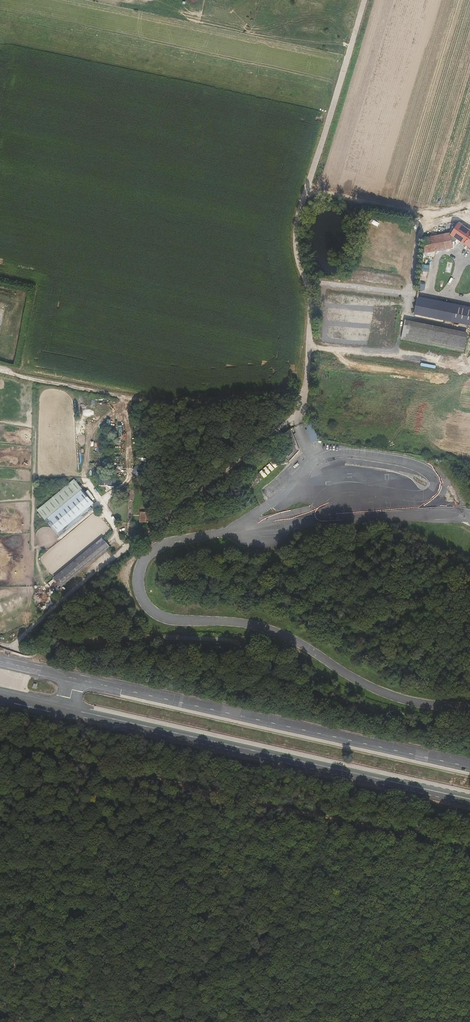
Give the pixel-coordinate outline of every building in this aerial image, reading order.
[(459,221),(450,232),(467,245),(465,250),(469,253),(469,252),(469,229),(459,221)] [(422,250),(429,249),(450,245),(449,232),(424,237),(422,250)] [(422,250),(420,272),(427,273),(429,249),(422,250)] [(417,294),(414,311),(469,324),(469,305),(417,294)] [(466,332),(405,319),(401,338),(462,351),(466,332)] [(79,403),(87,404),(88,396),(80,395),(79,403)] [(118,414),(100,413),(99,422),(117,423),(118,414)] [(302,425),(311,443),(318,440),(309,421),(302,425)] [(273,460),(259,472),(264,478),(279,466),(273,460)] [(70,492),(42,514),(56,532),(90,505),(93,503),(74,480),(65,487),(70,492)] [(70,492),(65,487),(38,509),(42,514),(70,492)] [(90,505),(56,532),(60,537),(93,510),(90,505)] [(148,512),(139,511),(139,520),(148,521),(148,512)] [(82,554),(57,575),(54,577),(56,580),(58,582),(61,586),(82,569),(110,547),(103,538),(82,554)]
